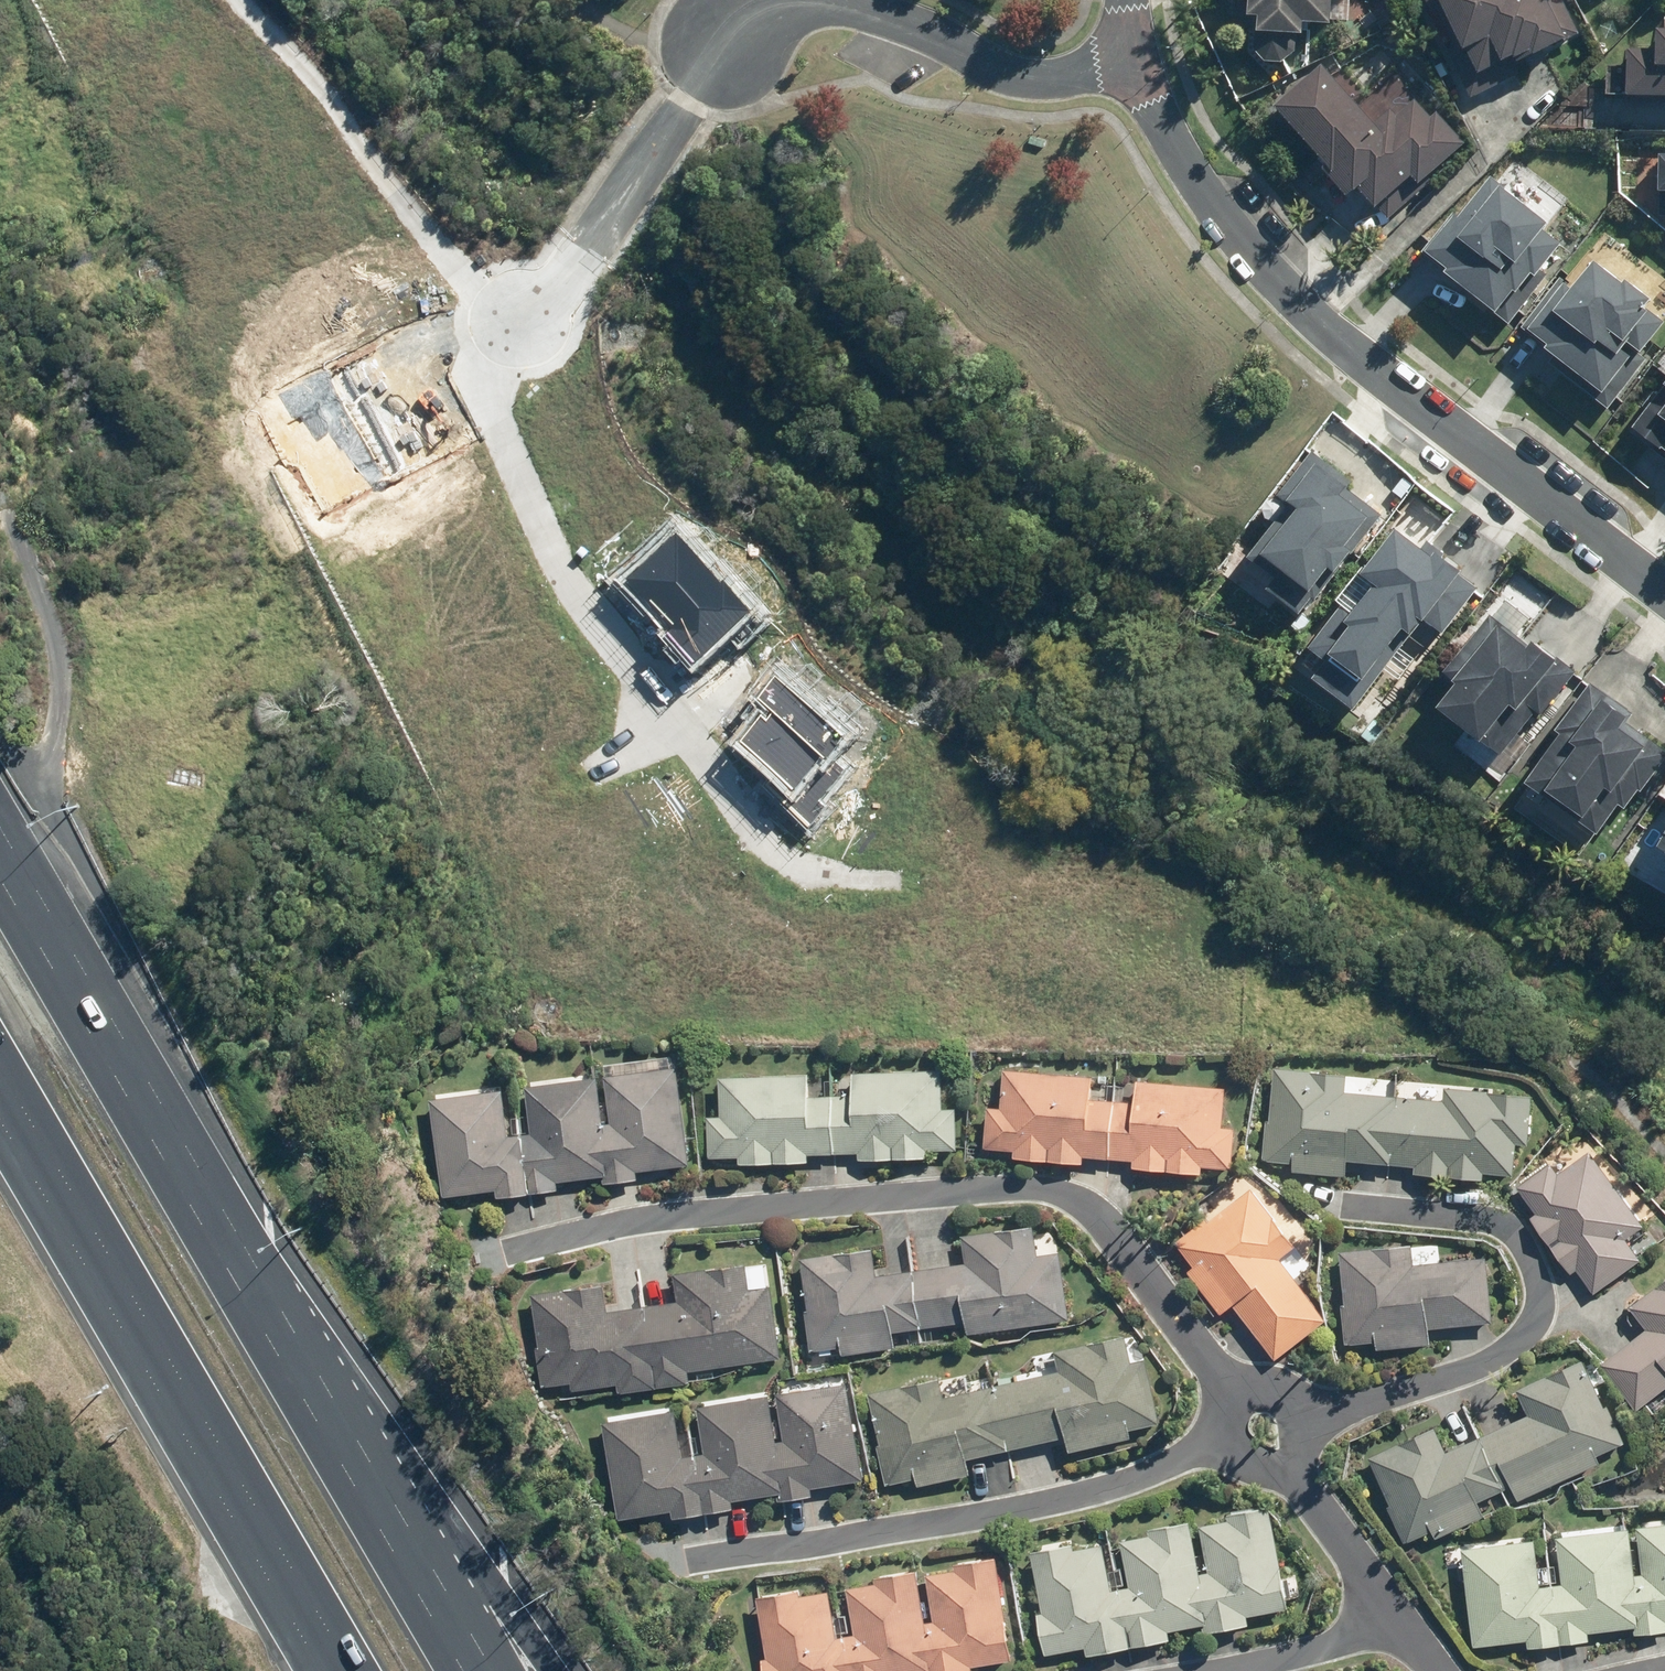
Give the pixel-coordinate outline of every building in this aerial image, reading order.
[(1231,23),(1327,31),(1329,0),(1233,0),(1231,23)] [(1483,67),(1578,32),(1566,0),(1458,0),(1483,67)] [(1338,33),(1279,101),(1393,199),(1452,131),(1338,33)] [(1610,39),(1610,90),(1664,91),(1664,39),(1610,39)] [(1657,153),(1653,233),(1664,234),(1664,153),(1657,153)] [(1570,251),(1487,190),(1430,266),(1513,328),(1570,251)] [(1594,260),(1529,351),(1609,407),(1664,327),(1664,310),(1594,260)] [(1632,443),(1664,465),(1664,395),(1632,443)] [(1241,563),(1305,613),(1378,521),(1314,471),(1241,563)] [(609,581),(691,672),(752,617),(670,526),(609,581)] [(1458,573),(1460,569),(1424,542),(1420,548),(1393,528),(1336,602),(1340,605),(1294,665),(1353,710),(1422,620),(1441,634),(1477,587),(1458,573)] [(1573,672),(1494,621),(1439,704),(1517,756),(1573,672)] [(842,737),(775,676),(756,696),(772,710),(764,718),(758,713),(731,742),(788,794),(779,804),(805,829),(826,806),(819,800),(850,765),(832,748),(842,737)] [(1593,696),(1534,786),(1613,837),(1664,758),(1664,743),(1593,696)] [(1656,873),(1664,878),(1664,855),(1656,873)] [(602,1172),(596,1173),(597,1181),(633,1176),(632,1168),(686,1160),(673,1062),(600,1072),(606,1119),(598,1120),(598,1124),(602,1172)] [(1386,1161),(1393,1092),(1342,1087),(1343,1069),(1270,1063),(1266,1117),(1261,1116),(1258,1158),(1288,1160),(1288,1168),(1341,1172),(1342,1157),(1386,1161)] [(827,1091),(829,1150),(855,1149),(856,1156),(925,1153),(924,1146),(954,1145),(952,1103),(939,1104),(938,1065),(848,1069),(849,1090),(827,1091)] [(1105,1154),(1110,1095),(1086,1093),(1088,1072),(999,1065),(996,1103),(983,1102),(979,1144),(1007,1146),(1006,1153),(1078,1160),(1078,1152),(1105,1154)] [(829,1150),(827,1091),(805,1092),(803,1070),(715,1074),(717,1112),(704,1113),(705,1154),(733,1153),(733,1160),(804,1158),(805,1150),(829,1150)] [(598,1120),(598,1117),(592,1073),(521,1082),(527,1130),(515,1131),(523,1190),(554,1186),(552,1178),(591,1173),(596,1172),(596,1173),(602,1172),(598,1120)] [(1110,1095),(1105,1154),(1130,1156),(1129,1164),(1198,1170),(1198,1162),(1228,1165),(1231,1123),(1218,1122),(1221,1084),(1132,1076),(1130,1097),(1110,1095)] [(1393,1092),(1386,1161),(1411,1163),(1410,1169),(1480,1175),(1480,1169),(1511,1172),(1513,1140),(1524,1141),(1528,1091),(1441,1084),(1440,1096),(1393,1092)] [(523,1190),(515,1131),(504,1133),(498,1086),(425,1096),(438,1194),(492,1186),(492,1194),(523,1190)] [(1641,1222),(1586,1146),(1554,1169),(1547,1159),(1514,1182),(1533,1210),(1526,1215),(1568,1270),(1573,1267),(1590,1290),(1637,1256),(1623,1235),(1641,1222)] [(1276,1254),(1291,1243),(1247,1185),(1215,1209),(1212,1205),(1169,1238),(1189,1263),(1183,1268),(1216,1312),(1229,1302),(1271,1357),(1323,1317),(1276,1254)] [(962,1318),(964,1330),(1066,1316),(1057,1249),(1034,1251),(1030,1221),(957,1231),(961,1259),(910,1266),(918,1324),(962,1318)] [(1489,1319),(1482,1253),(1411,1261),(1408,1241),(1335,1248),(1341,1302),(1337,1302),(1341,1342),(1371,1339),(1372,1346),(1426,1341),(1425,1325),(1489,1319)] [(917,1324),(909,1266),(871,1271),(867,1244),(797,1254),(803,1307),(800,1308),(806,1348),(837,1343),(837,1352),(891,1344),(889,1328),(917,1324)] [(638,1302),(652,1384),(685,1380),(683,1368),(777,1354),(765,1282),(745,1285),(741,1258),(669,1270),(673,1296),(638,1302)] [(1626,1304),(1643,1326),(1598,1360),(1633,1407),(1664,1383),(1664,1275),(1626,1304)] [(652,1384),(638,1302),(603,1307),(599,1280),(527,1291),(535,1344),(533,1344),(540,1385),(567,1380),(568,1387),(614,1379),(615,1389),(652,1384)] [(1121,1331),(1050,1347),(1054,1368),(992,1382),(1005,1446),(1062,1433),(1065,1448),(1126,1435),(1124,1426),(1156,1419),(1142,1355),(1127,1358),(1121,1331)] [(1476,1434),(1501,1488),(1509,1484),(1514,1496),(1595,1460),(1591,1451),(1621,1438),(1605,1402),(1600,1403),(1579,1356),(1513,1385),(1525,1412),(1476,1434)] [(936,1373),(864,1390),(876,1442),(873,1443),(882,1483),(910,1476),(912,1482),(966,1470),(963,1457),(1005,1447),(990,1382),(941,1393),(936,1373)] [(778,1489),(770,1490),(771,1499),(808,1493),(806,1485),(860,1476),(845,1379),(772,1390),(779,1437),(771,1438),(778,1489)] [(778,1489),(771,1438),(764,1391),(693,1402),(701,1449),(690,1451),(700,1509),(728,1505),(727,1496),(770,1490),(778,1489)] [(700,1509),(690,1451),(678,1452),(671,1406),(597,1417),(612,1515),(666,1506),(667,1514),(700,1509)] [(1501,1488),(1476,1434),(1442,1449),(1431,1424),(1365,1454),(1402,1539),(1428,1528),(1431,1533),(1482,1511),(1476,1498),(1501,1488)] [(1193,1622),(1193,1623),(1197,1622),(1199,1631),(1246,1621),(1244,1613),(1284,1605),(1265,1504),(1224,1511),(1225,1517),(1196,1523),(1205,1568),(1197,1569),(1203,1621),(1193,1622)] [(1203,1621),(1197,1569),(1196,1569),(1186,1517),(1144,1525),(1145,1532),(1117,1538),(1126,1585),(1117,1586),(1127,1645),(1167,1637),(1165,1628),(1193,1623),(1193,1622),(1203,1621)] [(1632,1623),(1633,1632),(1664,1628),(1664,1519),(1633,1522),(1639,1571),(1631,1572),(1632,1576),(1635,1623),(1632,1623)] [(1631,1572),(1631,1569),(1626,1524),(1552,1532),(1559,1581),(1549,1582),(1558,1641),(1586,1638),(1585,1629),(1628,1624),(1632,1623),(1635,1623),(1631,1572)] [(1558,1641),(1549,1582),(1536,1583),(1531,1538),(1458,1546),(1469,1643),(1524,1636),(1525,1644),(1558,1641)] [(1127,1645),(1117,1586),(1109,1588),(1100,1541),(1070,1547),(1069,1542),(1027,1550),(1039,1610),(1033,1611),(1041,1652),(1081,1645),(1083,1653),(1127,1645)] [(920,1670),(969,1670),(967,1662),(1008,1655),(991,1553),(950,1560),(951,1566),(922,1571),(930,1616),(922,1617),(927,1670),(920,1670)] [(922,1617),(920,1617),(912,1565),(870,1571),(870,1578),(842,1583),(850,1631),(841,1632),(847,1670),(915,1670),(919,1670),(920,1670),(927,1670),(922,1617)] [(841,1632),(833,1634),(825,1586),(795,1591),(794,1586),(753,1593),(762,1654),(757,1654),(759,1670),(847,1670),(841,1632)]
